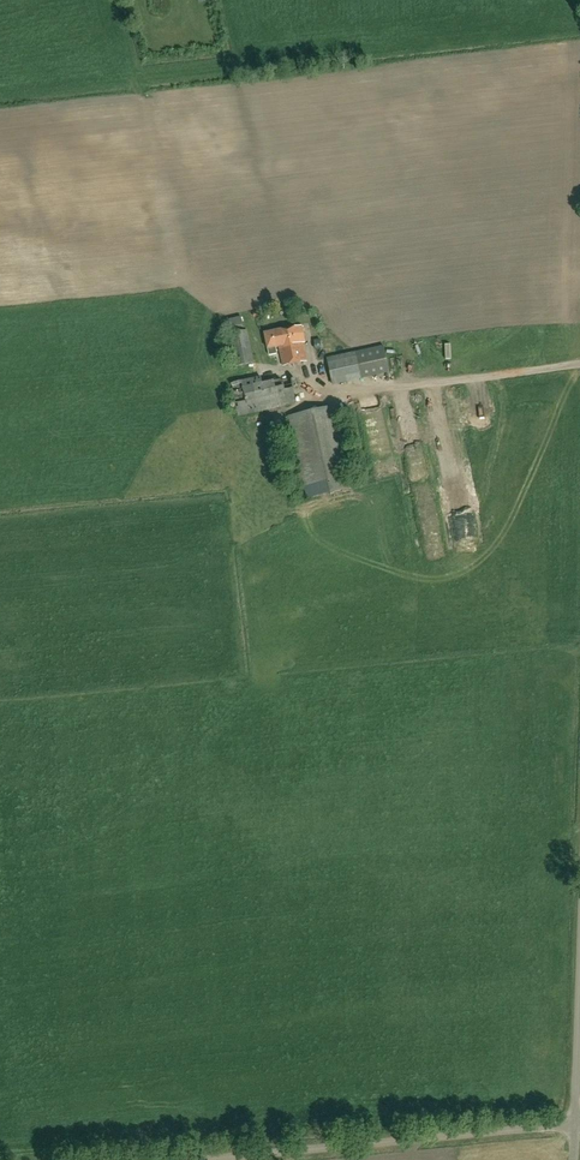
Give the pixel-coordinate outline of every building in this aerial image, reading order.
[(306,362),(303,343),(305,342),(302,325),(265,333),(268,349),(269,355),(277,354),(276,347),(279,347),(283,366),(306,362)] [(236,366),(253,363),(247,330),(229,334),(236,366)] [(333,385),(390,371),(384,344),(326,358),(333,385)] [(263,385),(260,377),(231,384),(236,406),(238,416),(296,403),(291,378),(263,385)] [(307,498),(355,487),(336,406),(289,416),(307,498)]
